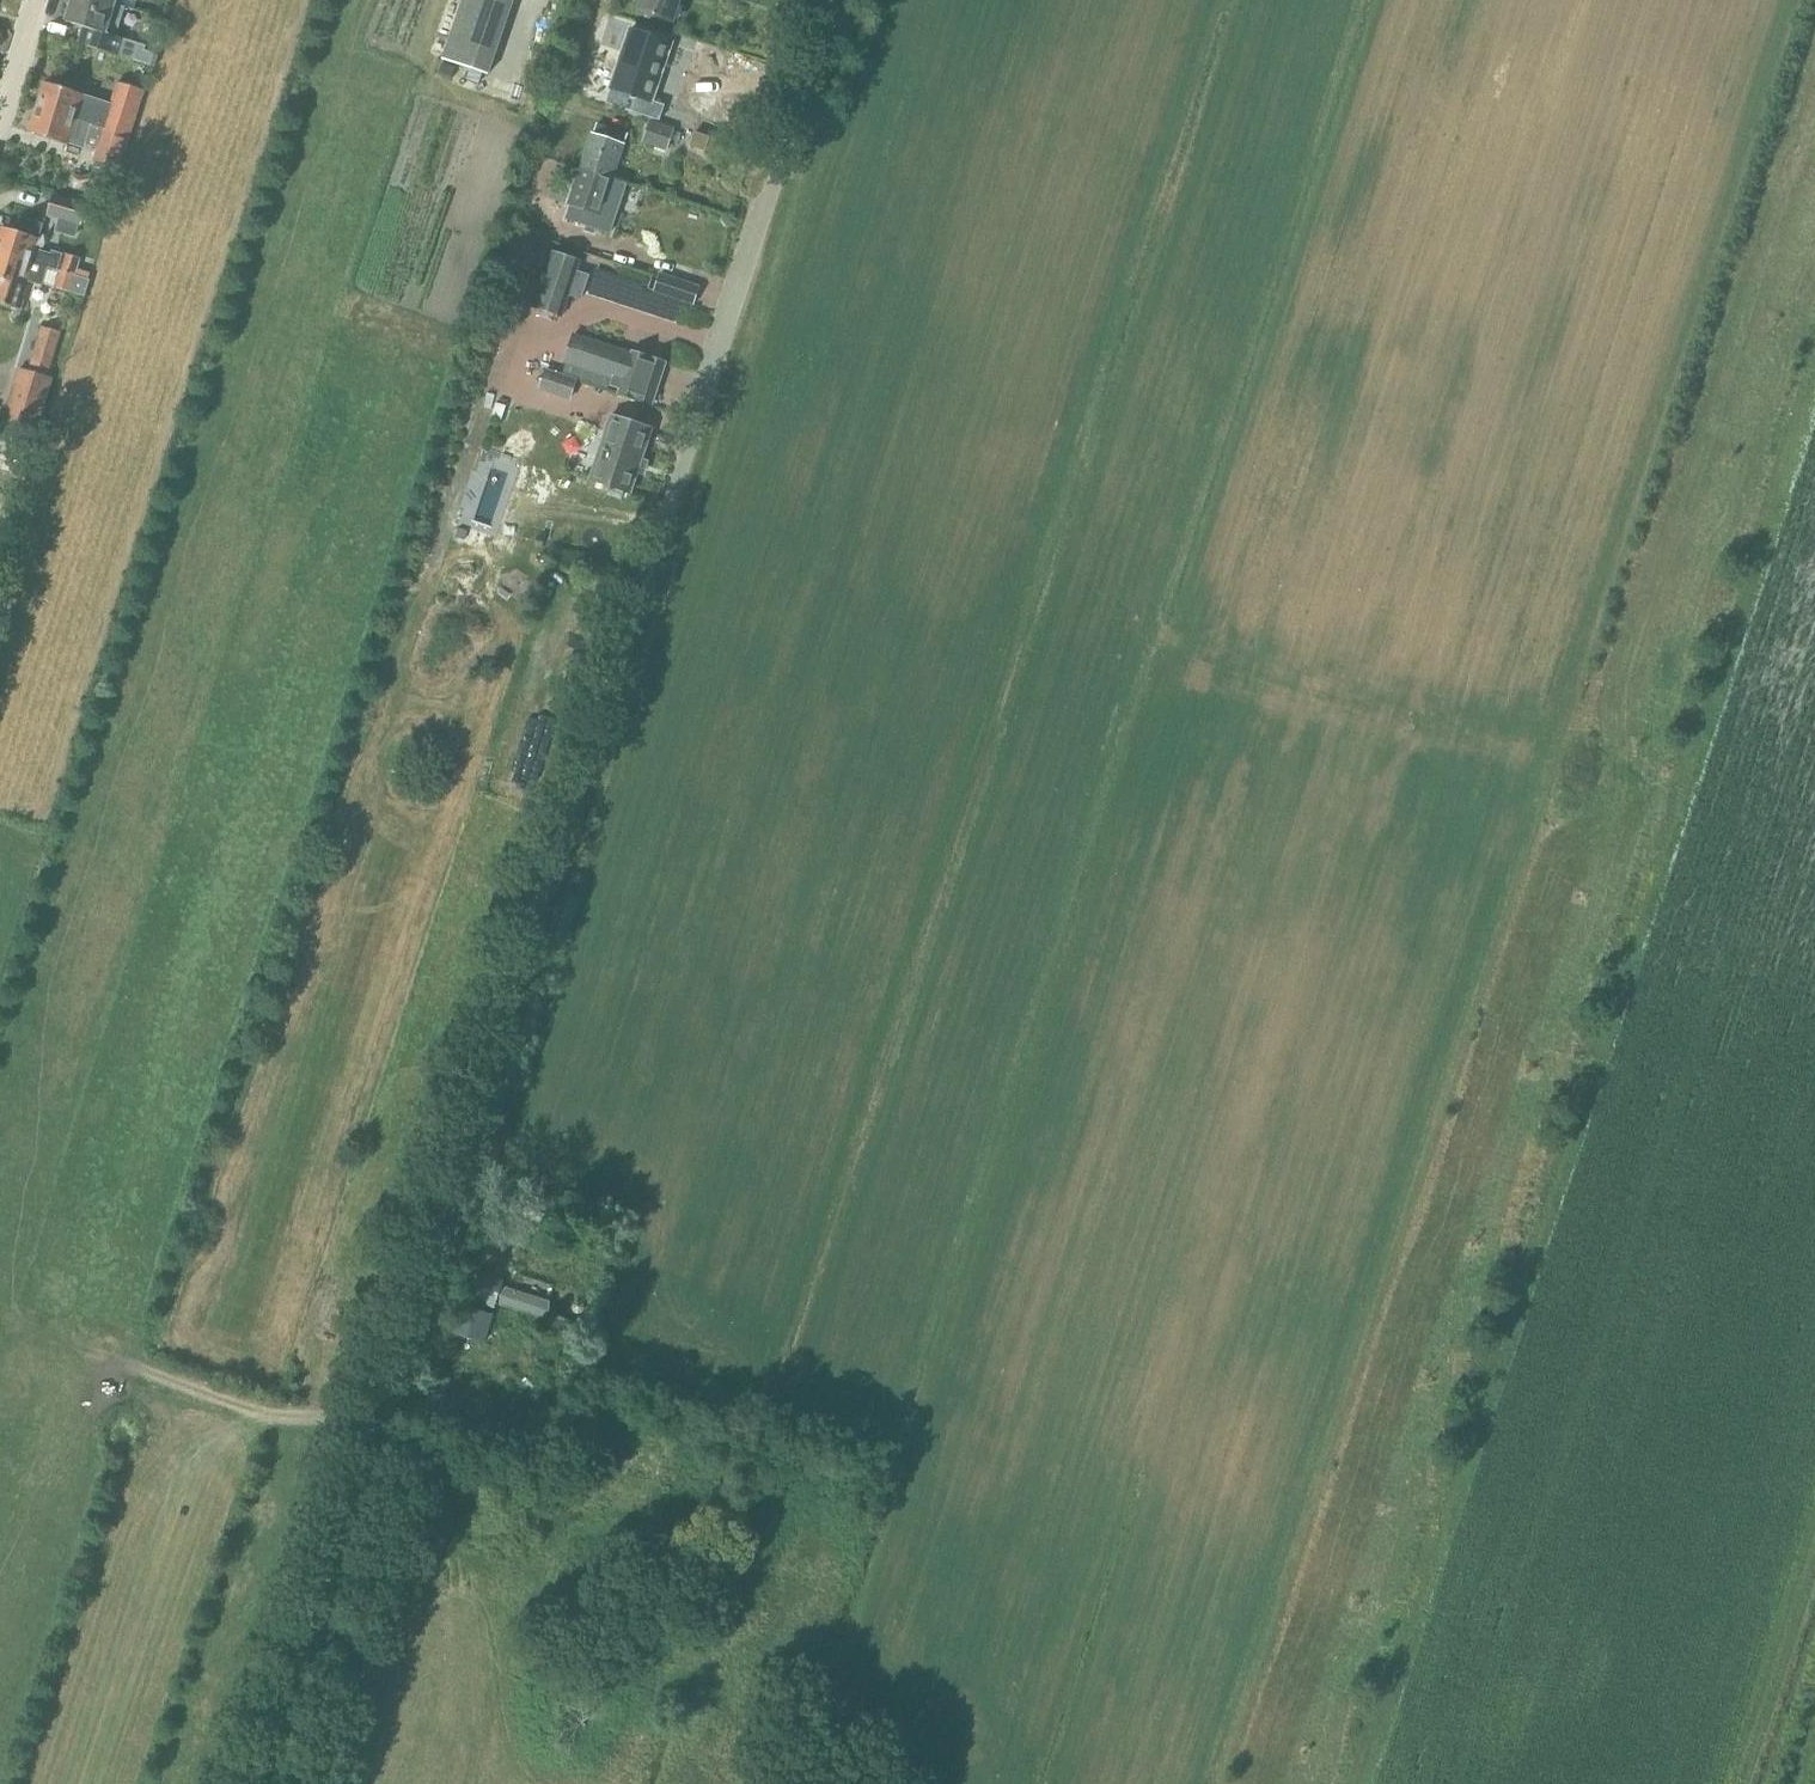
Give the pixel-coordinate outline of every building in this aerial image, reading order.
[(79,43),(152,65),(155,54),(146,51),(147,46),(140,44),(140,43),(117,36),(126,7),(119,5),(117,4),(103,0),(72,0),(66,21),(85,27),(79,43)] [(443,60),(489,75),(515,0),(463,0),(443,60)] [(637,12),(675,24),(683,0),(641,0),(637,12)] [(631,31),(616,80),(657,92),(672,43),(631,31)] [(118,82),(111,104),(46,84),(39,108),(130,137),(132,137),(146,91),(118,82)] [(120,167),(130,137),(39,108),(32,132),(86,149),(87,145),(100,149),(96,159),(120,167)] [(668,152),(676,128),(650,119),(642,143),(668,152)] [(594,135),(592,134),(581,168),(614,179),(629,135),(598,125),(594,135)] [(694,133),(690,147),(705,152),(709,138),(694,133)] [(569,205),(572,206),(567,219),(596,228),(595,230),(611,236),(628,185),(614,181),(614,179),(581,168),(569,205)] [(87,204),(55,194),(48,217),(80,227),(87,204)] [(49,267),(49,268),(59,272),(64,254),(53,251),(52,254),(38,249),(45,225),(21,217),(17,232),(2,227),(0,234),(0,252),(49,267)] [(23,310),(31,282),(43,286),(49,268),(49,267),(0,252),(0,303),(23,310)] [(536,309),(532,321),(529,334),(555,342),(581,262),(553,253),(535,308),(536,309)] [(65,255),(61,271),(77,275),(81,260),(65,255)] [(61,271),(55,287),(85,296),(91,280),(77,275),(61,271)] [(660,271),(653,290),(694,304),(701,285),(660,271)] [(29,371),(20,369),(5,419),(39,429),(54,378),(49,377),(62,333),(42,327),(29,371)] [(619,394),(652,405),(666,363),(633,352),(632,353),(574,335),(565,362),(613,378),(610,386),(621,390),(619,394)] [(571,399),(577,380),(547,370),(541,389),(571,399)] [(653,428),(611,414),(589,481),(632,495),(653,428)] [(475,1279),(468,1300),(496,1308),(503,1288),(475,1279)] [(508,1289),(503,1307),(546,1321),(551,1303),(508,1289)]
